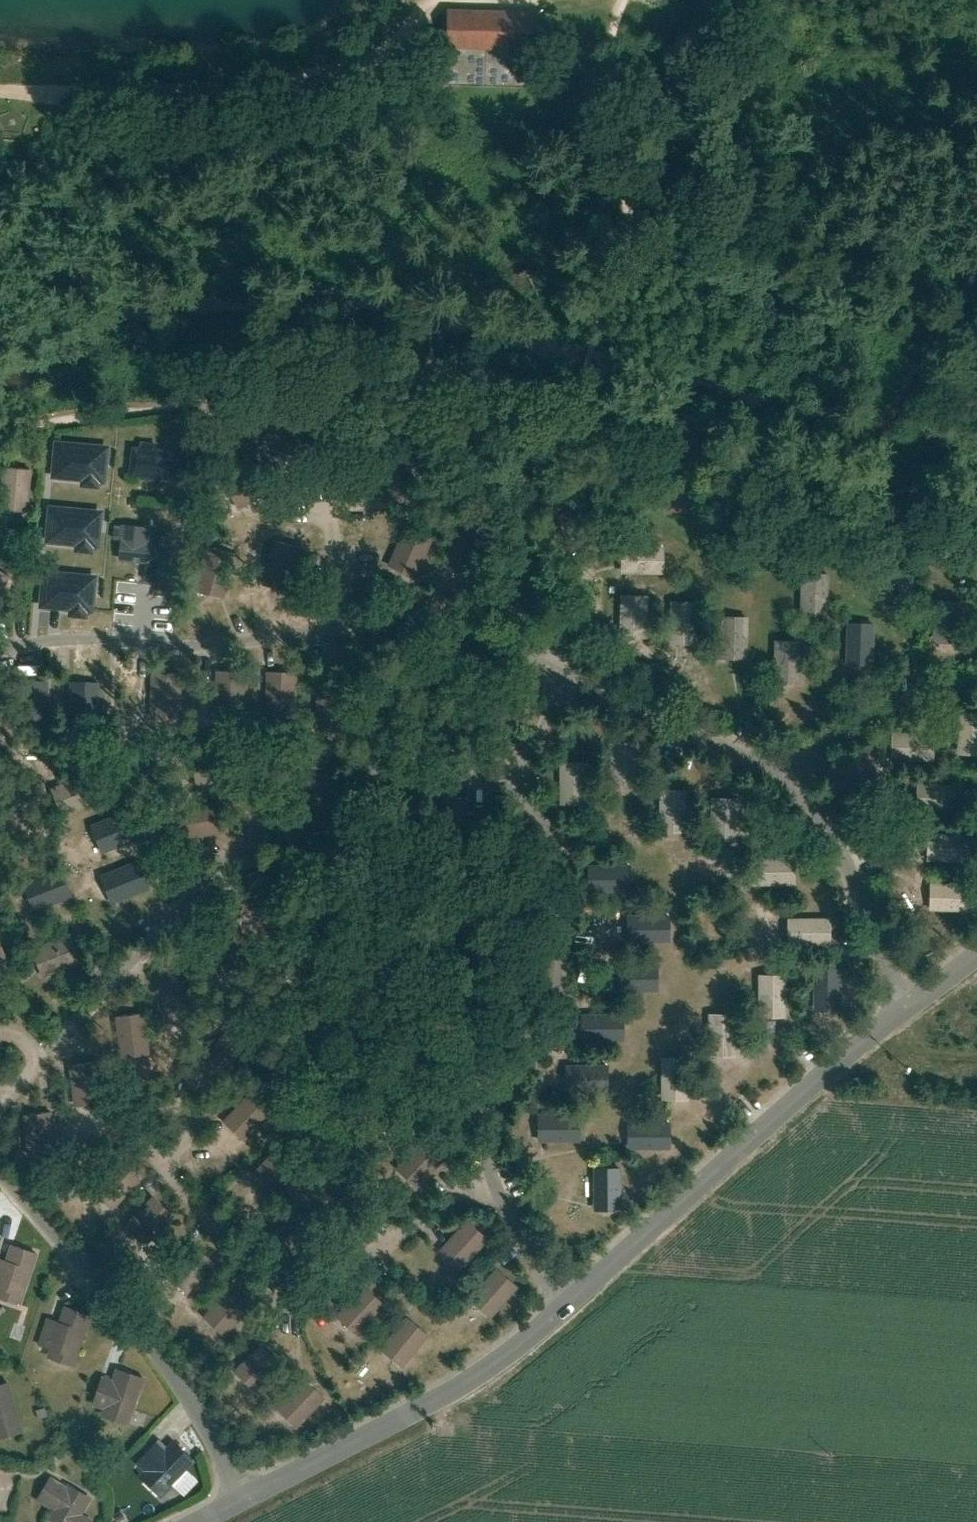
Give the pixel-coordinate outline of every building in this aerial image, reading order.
[(520,52),(522,13),(430,9),(429,49),(520,52)] [(176,445),(130,439),(126,470),(173,475),(176,445)] [(222,483),(237,509),(276,486),(261,460),(222,483)] [(0,464),(0,512),(29,513),(31,465),(0,464)] [(164,575),(169,523),(113,518),(110,553),(145,556),(144,573),(164,575)] [(473,576),(489,534),(460,523),(444,565),(473,576)] [(78,577),(83,527),(54,524),(49,574),(78,577)] [(416,576),(431,535),(407,525),(391,567),(416,576)] [(260,587),(290,595),(302,551),(271,543),(260,587)] [(666,574),(666,544),(620,544),(620,571),(620,574),(666,574)] [(234,550),(205,545),(197,590),(226,595),(234,550)] [(0,572),(0,609),(1,609),(16,581),(0,572)] [(798,575),(798,613),(828,613),(828,574),(798,575)] [(649,594),(617,595),(618,638),(650,638),(649,594)] [(958,641),(961,600),(934,598),(932,639),(958,641)] [(701,600),(669,600),(669,647),(701,647),(701,600)] [(748,616),(717,616),(717,661),(749,661),(748,616)] [(874,664),(873,622),(843,623),(844,665),(874,664)] [(801,641),(772,641),(772,686),(801,686),(801,641)] [(245,670),(216,670),(216,708),(244,708),(245,670)] [(294,672),(266,671),(265,709),(294,710),(294,672)] [(180,713),(179,672),(150,672),(150,714),(180,713)] [(47,718),(47,681),(19,680),(19,718),(47,718)] [(100,681),(70,680),(69,718),(98,719),(100,681)] [(344,684),(319,684),(318,731),(343,731),(344,684)] [(957,712),(957,756),(976,756),(976,712),(957,712)] [(925,733),(891,732),(891,761),(925,762),(925,733)] [(231,749),(191,756),(197,784),(237,776),(231,749)] [(61,815),(100,801),(89,772),(50,786),(61,815)] [(969,784),(925,784),(924,811),(969,811),(969,784)] [(685,788),(657,789),(658,828),(658,833),(686,832),(685,788)] [(469,796),(443,794),(440,839),(466,841),(469,796)] [(187,838),(232,828),(225,798),(180,808),(187,838)] [(735,798),(708,798),(708,842),(736,842),(736,836),(735,798)] [(91,824),(102,852),(139,837),(127,809),(91,824)] [(969,834),(927,834),(927,863),(969,863),(969,834)] [(794,889),(794,857),(753,857),(747,857),(748,890),(794,889)] [(134,863),(100,877),(113,909),(147,896),(134,863)] [(630,892),(630,864),(587,865),(587,892),(630,892)] [(61,868),(24,882),(35,912),(73,898),(61,868)] [(972,882),(928,882),(928,913),(972,913),(972,882)] [(627,944),(670,943),(669,915),(627,916),(627,944)] [(829,917),(785,917),(786,948),(829,947),(829,917)] [(81,962),(68,931),(30,947),(43,977),(81,962)] [(192,964),(160,966),(163,1012),(194,1010),(192,964)] [(613,994),(655,993),(656,965),(614,966),(613,994)] [(842,968),(811,969),(812,1013),(843,1013),(842,968)] [(787,974),(756,974),(755,1017),(786,1018),(787,974)] [(146,1012),(113,1015),(117,1057),(150,1054),(146,1012)] [(621,1012),(578,1013),(579,1045),(622,1044),(621,1012)] [(746,1013),(706,1013),(706,1059),(746,1059),(746,1013)] [(253,1045),(231,1025),(203,1056),(224,1075),(253,1045)] [(691,1058),(657,1057),(656,1101),(690,1102),(691,1058)] [(97,1061),(66,1063),(68,1103),(99,1101),(97,1061)] [(608,1090),(607,1064),(563,1065),(564,1091),(608,1090)] [(273,1111),(252,1091),(223,1122),(244,1141),(273,1111)] [(56,1108),(25,1110),(28,1150),(59,1148),(56,1108)] [(536,1113),(535,1142),(580,1143),(580,1114),(536,1113)] [(626,1122),(626,1150),(671,1150),(671,1122),(626,1122)] [(416,1187),(444,1157),(423,1138),(396,1167),(416,1187)] [(301,1163),(279,1144),(251,1175),(273,1194),(301,1163)] [(139,1182),(117,1162),(89,1192),(110,1212),(139,1182)] [(623,1169),(592,1168),(591,1212),(622,1213),(623,1169)] [(173,1217),(154,1196),(121,1226),(140,1248),(173,1217)] [(323,1217),(301,1198),(274,1230),(295,1249),(323,1217)] [(489,1241),(464,1218),(437,1248),(462,1270),(489,1241)] [(7,1241),(0,1260),(0,1296),(23,1305),(42,1254),(7,1241)] [(217,1262),(195,1243),(167,1274),(189,1293),(217,1262)] [(521,1291),(494,1268),(466,1300),(493,1323),(521,1291)] [(360,1333),(386,1302),(364,1283),(337,1314),(360,1333)] [(251,1308),(229,1289),(201,1320),(223,1339),(251,1308)] [(73,1369),(92,1316),(57,1303),(38,1357),(73,1369)] [(428,1331),(404,1313),(380,1345),(405,1363),(428,1331)] [(10,1339),(23,1344),(29,1326),(16,1322),(10,1339)] [(282,1362),(260,1343),(233,1375),(254,1394),(282,1362)] [(130,1428),(146,1378),(121,1370),(117,1381),(107,1378),(99,1403),(109,1406),(104,1420),(130,1428)] [(324,1399),(302,1380),(274,1412),(296,1431),(324,1399)] [(13,1433),(0,1387),(0,1436),(13,1433)] [(156,1491),(196,1452),(170,1425),(129,1465),(156,1491)] [(51,1477),(37,1499),(52,1508),(47,1517),(56,1521),(84,1521),(98,1498),(70,1481),(67,1486),(51,1477)]
